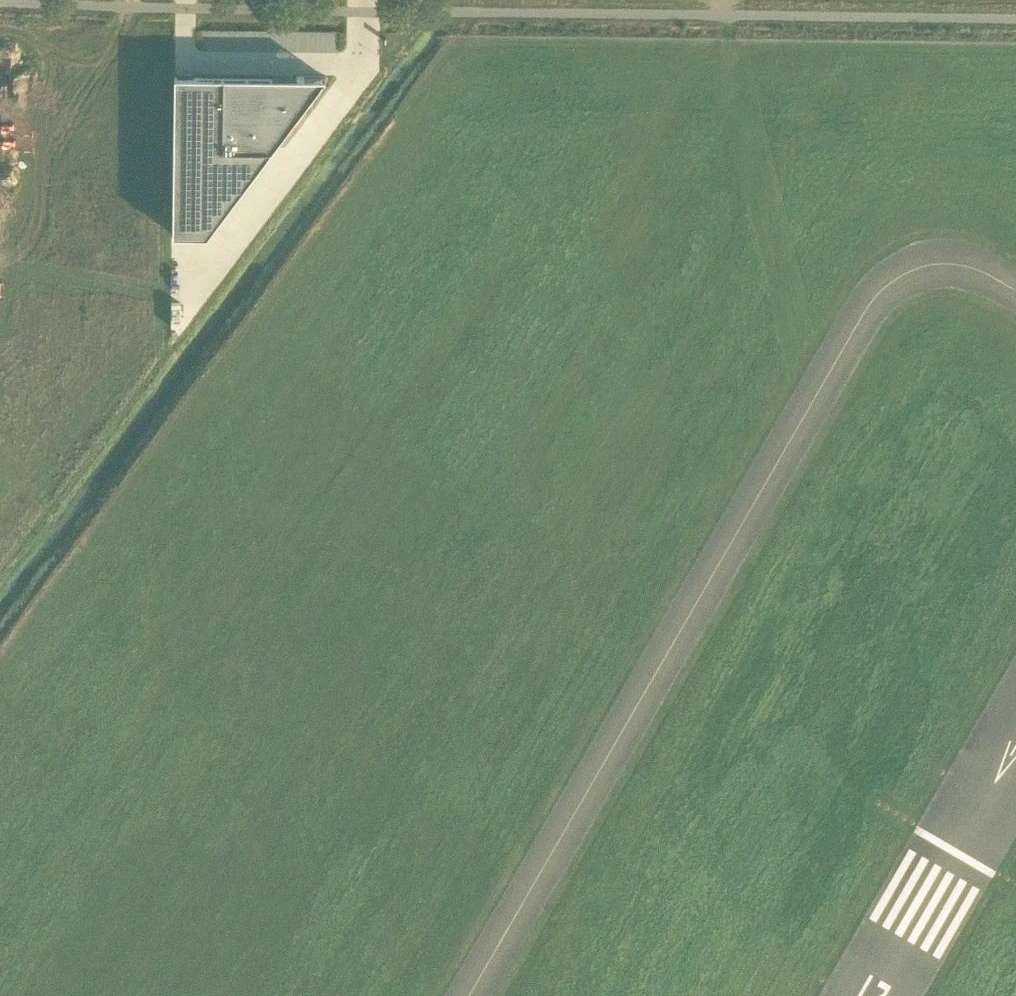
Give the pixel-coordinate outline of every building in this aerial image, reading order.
[(173,73),(171,233),(206,234),(325,75),(272,74),(173,73)]
